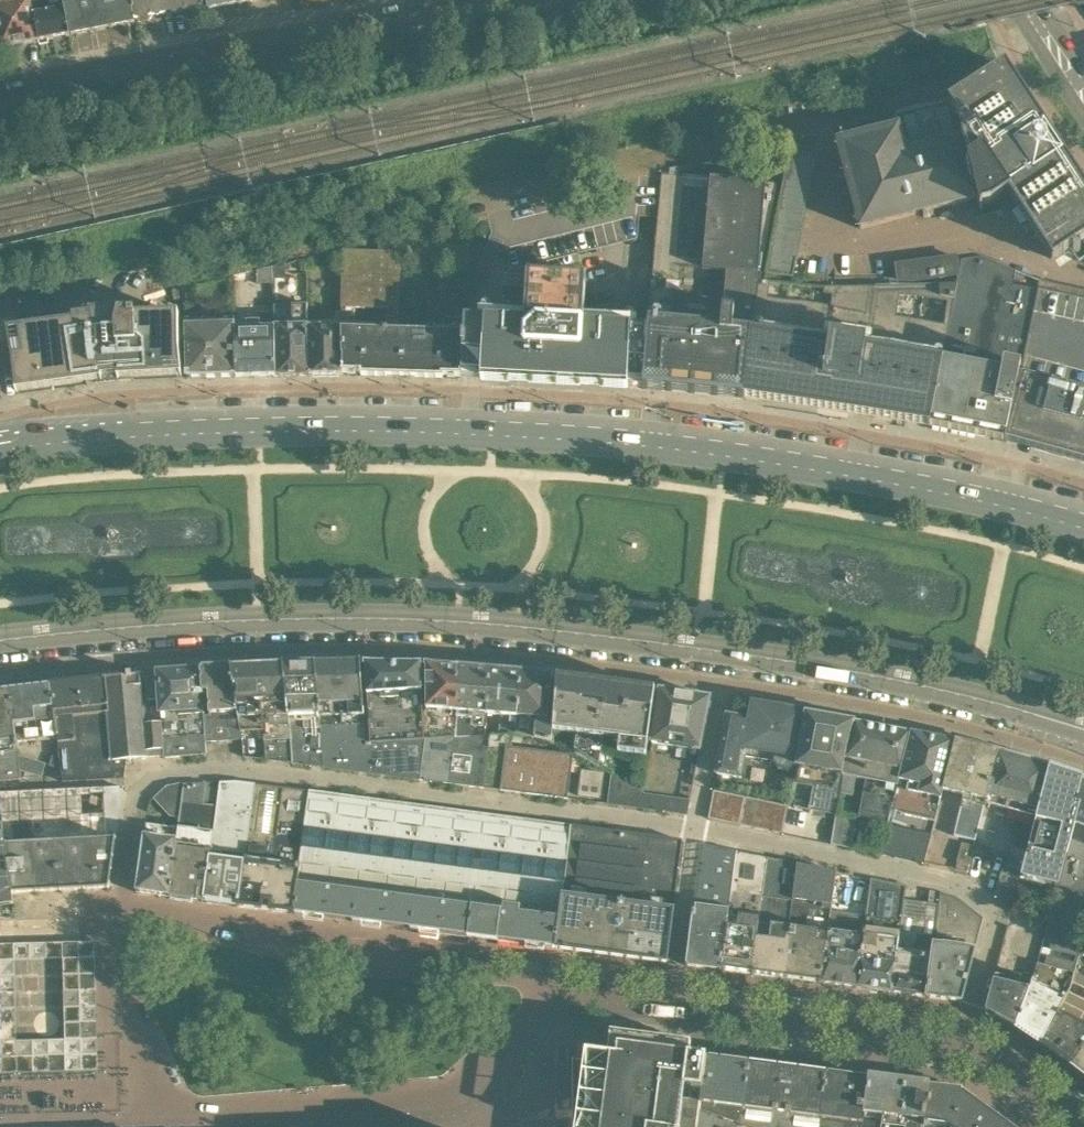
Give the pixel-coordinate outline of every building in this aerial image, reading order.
[(0,4),(0,46),(1,48),(38,41),(30,0),(23,0),(0,4)] [(38,41),(69,35),(63,0),(30,0),(38,41)] [(134,19),(130,0),(63,0),(69,35),(135,22),(134,19)] [(134,19),(136,19),(139,22),(150,20),(151,16),(164,13),(162,0),(130,0),(134,19)] [(164,13),(187,9),(190,12),(200,10),(202,6),(204,6),(203,0),(162,0),(164,13)] [(207,9),(253,0),(206,0),(207,9)] [(1004,64),(948,101),(895,115),(898,126),(837,142),(860,228),(921,213),(923,217),(933,215),(933,210),(970,200),(972,209),(979,207),(979,208),(981,208),(981,206),(991,204),(1008,193),(1052,260),(1071,248),(1078,259),(1083,256),(1083,187),(1004,64)] [(790,144),(764,272),(793,278),(818,150),(790,144)] [(648,328),(643,380),(643,389),(742,398),(750,339),(753,339),(763,280),(760,279),(769,233),(778,183),(710,178),(662,173),(658,218),(652,281),(650,308),(648,328)] [(461,375),(461,370),(463,333),(464,318),(463,318),(464,307),(454,306),(454,318),(443,317),(443,333),(397,331),(399,252),(398,252),(397,238),(380,241),(380,251),(343,250),(341,326),(342,372),(361,372),(361,375),(442,377),(442,375),(461,375)] [(427,253),(456,255),(456,244),(432,243),(418,239),(416,264),(426,265),(427,253)] [(955,255),(894,264),(897,283),(913,282),(958,276),(955,255)] [(968,434),(1005,442),(1018,375),(1020,363),(1036,290),(1013,285),(1016,270),(981,256),(961,258),(959,270),(957,283),(937,395),(931,426),(968,434)] [(284,278),(284,264),(272,267),(272,279),(284,278)] [(272,279),(272,267),(256,271),(256,284),(272,284),(272,279)] [(484,319),(468,318),(464,317),(464,318),(463,333),(461,370),(481,372),(481,377),(483,378),(485,380),(505,381),(507,379),(509,381),(528,382),(530,380),(532,382),(552,383),(554,382),(556,384),(576,385),(578,383),(580,385),(600,386),(602,384),(603,386),(623,387),(625,385),(627,386),(628,380),(643,380),(648,328),(631,327),(587,324),(583,320),(586,277),(527,273),(524,317),(520,320),(484,319)] [(637,307),(650,308),(652,281),(639,280),(637,307)] [(743,397),(848,413),(929,425),(929,426),(931,426),(937,395),(957,283),(823,286),(763,280),(753,339),(750,339),(742,398),(743,398),(743,397)] [(1037,287),(1036,290),(1020,363),(1018,375),(1022,376),(1022,375),(1083,392),(1083,298),(1037,287)] [(87,382),(87,384),(87,385),(101,383),(118,382),(133,381),(133,377),(180,375),(178,349),(177,315),(135,317),(134,312),(120,313),(119,304),(88,312),(88,316),(73,318),(74,323),(9,332),(15,364),(17,391),(87,382)] [(275,306),(275,312),(276,375),(308,375),(307,326),(307,324),(306,324),(306,305),(275,306)] [(260,327),(235,327),(237,376),(276,375),(275,312),(260,312),(260,327)] [(189,377),(237,376),(235,327),(235,323),(185,325),(187,377),(189,377)] [(341,326),(307,326),(308,375),(342,374),(342,372),(341,326)] [(1005,442),(1083,464),(1083,392),(1022,375),(1022,376),(1018,375),(1005,442)] [(361,663),(315,665),(323,767),(370,773),(368,741),(366,702),(363,702),(361,663)] [(423,711),(421,690),(420,664),(414,664),(414,665),(371,664),(371,663),(365,663),(367,694),(370,741),(368,741),(370,773),(420,780),(424,740),(423,711)] [(315,664),(283,665),(290,739),(292,763),(323,767),(315,665),(315,664)] [(458,667),(420,664),(421,690),(423,711),(424,740),(454,738),(455,738),(458,667)] [(283,665),(258,666),(262,724),(263,731),(265,748),(266,760),(277,761),(275,739),(290,739),(283,665)] [(241,731),(263,731),(262,724),(258,666),(230,667),(241,731)] [(230,667),(199,669),(201,687),(206,686),(208,705),(203,706),(203,709),(202,709),(205,735),(204,735),(205,742),(242,739),(241,731),(230,667)] [(485,736),(487,714),(489,669),(458,667),(455,738),(485,736)] [(206,754),(205,742),(204,735),(205,735),(202,709),(203,709),(203,706),(208,705),(206,686),(201,687),(199,669),(155,672),(155,673),(144,674),(144,676),(147,700),(157,699),(158,714),(160,714),(161,722),(158,722),(161,756),(163,755),(164,758),(206,754)] [(520,672),(489,669),(487,714),(485,736),(489,736),(499,734),(507,734),(515,733),(517,734),(520,672)] [(127,675),(105,677),(112,760),(126,759),(147,757),(147,751),(157,749),(157,756),(161,756),(158,722),(145,723),(141,685),(140,674),(132,674),(131,672),(126,672),(127,675)] [(548,719),(553,676),(520,673),(520,672),(517,734),(534,738),(551,742),(552,730),(553,720),(548,719)] [(557,676),(553,720),(552,730),(575,733),(573,753),(598,767),(602,736),(615,738),(620,685),(557,676)] [(51,684),(50,685),(57,737),(58,743),(60,755),(62,769),(63,781),(124,778),(126,759),(112,760),(105,677),(50,682),(51,684)] [(17,741),(57,737),(50,685),(10,689),(17,741)] [(620,685),(615,738),(619,739),(617,751),(645,755),(655,689),(620,685)] [(21,779),(18,755),(17,747),(18,747),(17,741),(10,689),(0,690),(0,781),(21,779)] [(699,749),(709,698),(660,690),(652,742),(699,749)] [(795,766),(805,713),(753,704),(750,719),(727,715),(717,773),(742,778),(746,757),(773,761),(779,769),(788,770),(795,765),(795,766)] [(853,722),(805,713),(795,766),(797,767),(794,782),(819,787),(821,778),(823,778),(820,794),(812,792),(810,808),(790,803),(785,833),(784,832),(784,834),(786,834),(786,832),(831,842),(835,815),(836,813),(837,809),(838,809),(840,794),(853,722)] [(866,780),(858,819),(889,826),(891,811),(897,786),(899,780),(911,733),(853,722),(840,794),(852,796),(855,778),(866,780)] [(899,780),(897,786),(891,811),(900,812),(900,814),(934,821),(941,798),(943,790),(955,741),(911,732),(911,733),(899,780)] [(483,787),(500,789),(506,746),(507,734),(499,734),(489,736),(483,787)] [(483,788),(483,787),(489,736),(485,736),(455,738),(454,738),(449,784),(483,788)] [(454,738),(424,740),(420,780),(449,784),(454,738)] [(277,761),(292,763),(290,739),(275,739),(277,761)] [(984,806),(985,802),(998,751),(955,741),(943,790),(963,795),(960,807),(970,810),(972,803),(975,804),(984,806)] [(567,799),(568,794),(573,755),(506,746),(500,789),(500,790),(567,799)] [(985,802),(1035,817),(1049,767),(998,751),(985,802)] [(18,755),(21,779),(28,778),(30,773),(41,777),(45,763),(18,755)] [(62,769),(60,755),(52,756),(49,766),(62,769)] [(1082,778),(1049,767),(1035,817),(1020,873),(1019,877),(1057,886),(1080,803),(1076,802),(1082,778)] [(582,772),(579,796),(599,798),(602,774),(582,772)] [(611,776),(608,798),(608,804),(686,814),(689,800),(644,794),(611,776)] [(1036,963),(1073,974),(1080,948),(1079,948),(1083,931),(1083,779),(1082,778),(1076,802),(1080,803),(1057,886),(1051,912),(1036,963)] [(204,901),(239,905),(255,784),(237,781),(220,782),(204,901)] [(220,782),(207,783),(203,806),(216,807),(220,782)] [(180,817),(184,783),(178,784),(167,786),(153,798),(170,816),(180,817)] [(179,819),(169,896),(204,901),(216,807),(203,806),(207,783),(184,783),(180,817),(179,819)] [(239,905),(293,913),(297,882),(309,791),(255,784),(239,905)] [(109,886),(122,787),(0,793),(0,803),(14,892),(37,891),(109,888),(109,886)] [(309,791),(297,882),(501,909),(502,903),(520,906),(520,912),(560,917),(571,826),(309,791)] [(744,797),(738,825),(781,833),(787,805),(744,797)] [(14,892),(0,803),(0,906),(14,904),(12,893),(14,893),(14,892)] [(831,844),(851,848),(855,819),(835,815),(831,842),(831,844)] [(169,896),(179,819),(177,828),(146,823),(136,892),(169,896)] [(880,854),(923,863),(930,834),(889,826),(887,825),(880,854)] [(666,962),(682,840),(571,826),(560,917),(556,948),(600,953),(666,962)] [(956,862),(969,865),(974,845),(961,842),(956,862)] [(736,851),(702,844),(694,906),(706,908),(706,910),(714,911),(714,909),(728,911),(736,851)] [(1027,849),(1011,845),(1005,867),(1021,871),(1027,849)] [(766,858),(736,851),(728,911),(720,970),(751,974),(766,858)] [(751,974),(786,979),(792,930),(788,929),(792,901),(775,898),(780,860),(766,858),(751,974)] [(831,905),(836,872),(780,860),(775,898),(792,901),(788,929),(792,930),(786,979),(821,983),(828,930),(831,905)] [(1011,909),(1019,877),(1020,873),(1002,868),(995,894),(994,895),(1011,909)] [(870,879),(863,935),(856,988),(856,987),(891,992),(904,901),(906,886),(870,879)] [(501,909),(297,882),(293,913),(381,924),(467,936),(556,948),(560,917),(520,912),(520,906),(502,903),(501,909)] [(891,992),(926,997),(939,893),(929,891),(928,904),(904,901),(891,992)] [(926,997),(961,1001),(975,949),(983,918),(953,896),(939,893),(926,997)] [(706,908),(694,906),(693,912),(686,965),(720,970),(728,911),(714,909),(714,911),(706,910),(706,908)] [(854,988),(856,988),(863,935),(828,930),(821,983),(824,984),(824,983),(854,987),(854,988)] [(97,1033),(94,942),(0,944),(0,1073),(97,1071),(97,1033)] [(1070,987),(1073,974),(1036,963),(1031,983),(1014,1025),(1041,1042),(1057,1012),(1065,996),(1070,987)] [(1014,1025),(1031,983),(995,975),(985,1010),(1014,1025)] [(1070,1064),(1083,1045),(1083,1025),(1057,1012),(1041,1042),(1070,1064)] [(706,1056),(689,1054),(691,1042),(610,1031),(607,1054),(585,1051),(585,1060),(572,1059),(572,1102),(587,1102),(586,1109),(584,1109),(578,1126),(697,1126),(706,1056)] [(1070,1064),(1083,1075),(1083,1045),(1070,1064)] [(706,1056),(697,1126),(713,1126),(716,1115),(739,1123),(748,1062),(706,1056)] [(748,1062),(739,1123),(749,1126),(819,1126),(826,1073),(782,1067),(748,1062)] [(868,1078),(826,1073),(819,1126),(861,1126),(868,1078)] [(868,1078),(861,1126),(924,1126),(929,1086),(868,1078)] [(961,1091),(929,1086),(924,1126),(1012,1126),(961,1091)]
